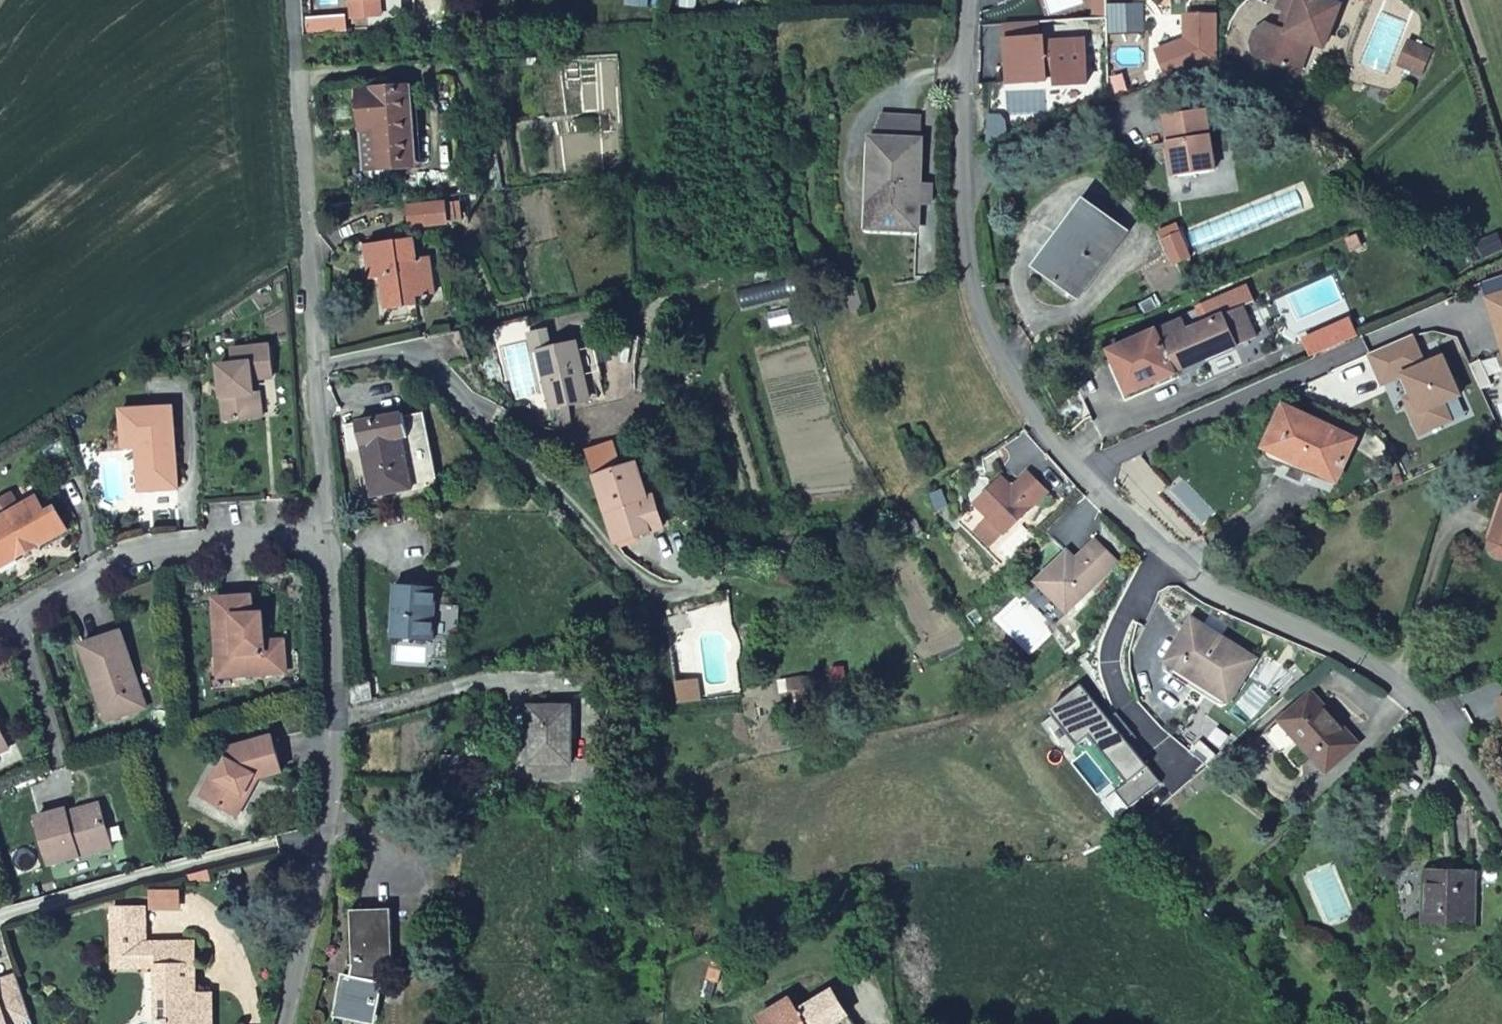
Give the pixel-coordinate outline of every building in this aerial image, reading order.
[(340,0),(341,18),(372,16),(370,0),(341,0),(340,0)] [(1292,72),(1304,43),(1313,46),(1320,27),(1324,27),(1334,6),(1320,0),(1278,0),(1275,8),(1288,15),(1281,30),(1268,24),(1248,28),(1243,40),(1249,53),(1292,72)] [(1138,3),(1098,4),(1098,34),(1138,33),(1138,3)] [(1275,8),(1268,24),(1281,30),(1288,15),(1275,8)] [(1205,14),(1178,13),(1178,38),(1149,49),(1160,77),(1205,59),(1205,14)] [(1031,21),(1002,23),(1006,83),(1044,80),(1043,75),(1053,74),(1054,84),(1081,82),(1078,39),(1038,42),(1038,37),(1032,37),(1031,21)] [(1428,49),(1404,39),(1393,64),(1418,75),(1428,49)] [(364,160),(410,157),(406,86),(359,88),(364,160)] [(1199,106),(1157,114),(1169,174),(1211,167),(1199,106)] [(870,202),(915,203),(919,139),(869,139),(868,159),(872,160),(870,202)] [(443,204),(408,209),(410,227),(445,223),(443,204)] [(1038,266),(1070,293),(1121,231),(1088,204),(1038,266)] [(1171,222),(1156,229),(1175,258),(1184,254),(1171,222)] [(413,296),(431,294),(428,256),(413,258),(411,239),(362,245),(366,277),(380,277),(382,289),(376,291),(377,311),(413,307),(413,296)] [(1501,357),(1501,293),(1484,298),(1501,357)] [(1178,319),(1105,354),(1125,395),(1252,336),(1236,302),(1182,326),(1178,319)] [(1344,317),(1297,339),(1302,353),(1351,332),(1344,317)] [(527,354),(533,353),(545,406),(587,396),(573,343),(546,350),(542,331),(523,336),(527,354)] [(1404,408),(1415,434),(1447,421),(1439,403),(1456,396),(1440,357),(1421,365),(1408,334),(1365,353),(1378,383),(1399,375),(1408,395),(1412,404),(1404,408)] [(268,344),(233,348),(234,363),(220,364),(224,417),(257,414),(253,380),(272,379),(268,344)] [(1476,359),(1465,364),(1476,388),(1487,383),(1476,359)] [(1412,404),(1408,395),(1400,398),(1404,408),(1412,404)] [(123,440),(135,440),(145,439),(149,483),(178,481),(171,400),(120,405),(123,440)] [(1265,444),(1332,474),(1349,434),(1280,405),(1265,444)] [(433,484),(418,410),(353,424),(368,498),(433,484)] [(145,439),(135,440),(139,484),(149,483),(145,439)] [(581,448),(613,541),(643,531),(632,499),(644,496),(643,494),(631,462),(615,468),(605,440),(581,448)] [(1000,473),(973,499),(1003,529),(1045,487),(1026,468),(1010,484),(1000,473)] [(1499,487),(1483,528),(1483,536),(1484,542),(1488,547),(1494,550),(1501,545),(1501,488),(1499,487)] [(632,499),(643,531),(658,526),(648,493),(643,494),(644,496),(632,499)] [(19,551),(15,547),(22,543),(18,538),(31,530),(34,536),(39,533),(43,539),(68,524),(57,503),(48,508),(42,495),(11,508),(0,516),(0,562),(19,551)] [(973,499),(955,517),(984,547),(1003,529),(973,499)] [(15,547),(19,551),(43,539),(39,533),(34,536),(31,530),(18,538),(22,543),(15,547)] [(1093,535),(1072,555),(1068,560),(1060,551),(1034,578),(1063,608),(1115,557),(1093,535)] [(1064,547),(1060,551),(1068,560),(1072,555),(1064,547)] [(1034,578),(1019,591),(1049,622),(1063,608),(1034,578)] [(388,638),(432,641),(435,604),(436,590),(391,586),(388,638)] [(217,594),(219,657),(242,656),(243,670),(289,669),(288,637),(263,639),(262,627),(267,626),(266,611),(256,612),(255,592),(217,594)] [(435,604),(432,641),(457,642),(460,606),(435,604)] [(1209,614),(1203,625),(1221,637),(1228,625),(1209,614)] [(1163,656),(1224,698),(1253,660),(1221,637),(1203,625),(1191,617),(1163,656)] [(123,625),(83,638),(92,670),(98,669),(112,713),(146,702),(123,625)] [(242,656),(219,657),(220,670),(243,670),(242,656)] [(691,684),(695,684),(694,675),(685,676),(686,679),(691,684)] [(686,679),(685,676),(672,678),(675,700),(697,697),(695,684),(691,684),(686,679)] [(1084,684),(1053,710),(1057,714),(1082,745),(1094,735),(1132,780),(1120,790),(1134,806),(1165,780),(1130,738),(1137,732),(1119,711),(1112,717),(1084,684)] [(1265,734),(1282,753),(1294,742),(1300,740),(1327,769),(1358,742),(1312,691),(1265,734)] [(525,698),(524,754),(567,755),(567,699),(525,698)] [(1087,750),(1082,745),(1057,714),(1043,725),(1073,762),(1087,750)] [(10,743),(0,723),(0,748),(10,743)] [(275,734),(226,746),(225,749),(197,794),(232,815),(255,777),(283,770),(275,736),(275,734)] [(1134,806),(1120,790),(1107,802),(1120,818),(1134,806)] [(66,804),(36,812),(49,856),(111,840),(100,800),(68,809),(66,804)] [(1426,922),(1479,920),(1474,862),(1423,864),(1426,922)] [(154,890),(154,907),(183,907),(183,891),(154,890)] [(215,1002),(210,1001),(209,987),(203,987),(201,943),(157,945),(154,907),(113,910),(115,960),(157,959),(159,1021),(181,1020),(181,1023),(216,1023),(215,1002)] [(344,975),(337,1010),(378,1018),(383,1000),(379,999),(382,983),(377,981),(380,961),(398,961),(392,909),(355,911),(360,960),(356,975),(344,975)] [(710,957),(704,977),(715,981),(721,961),(710,957)] [(12,971),(0,975),(0,1023),(3,1023),(3,1022),(26,1015),(12,971)] [(761,1023),(851,1023),(830,987),(795,1008),(787,994),(754,1014),(761,1023)]
